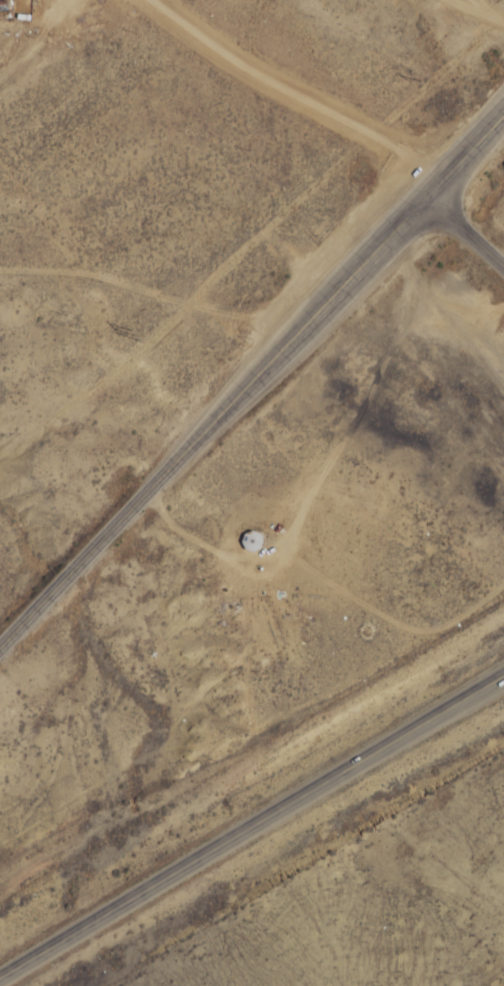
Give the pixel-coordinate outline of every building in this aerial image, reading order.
[(242,546),(258,552),(263,535),(247,530),(242,546)]
